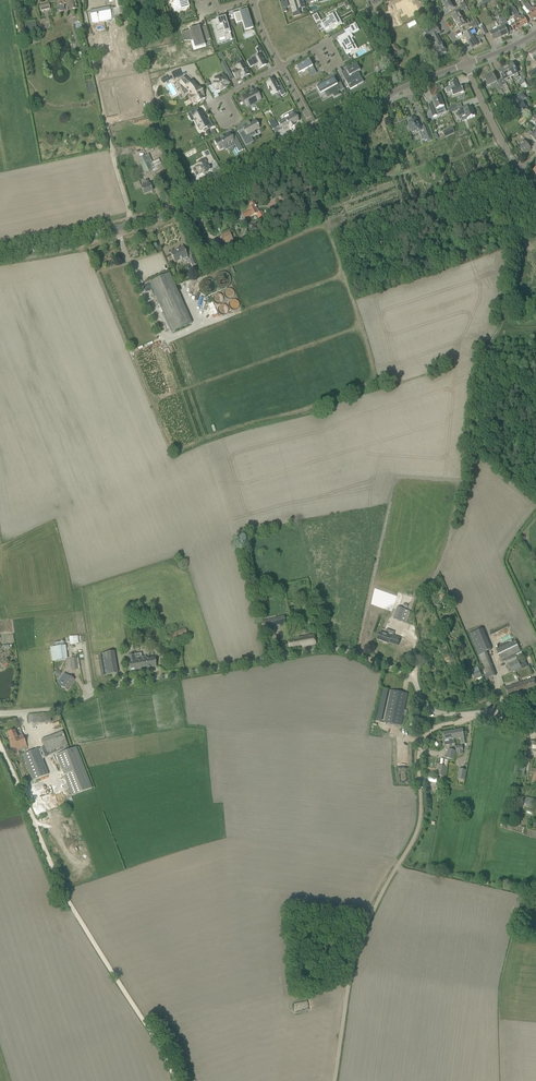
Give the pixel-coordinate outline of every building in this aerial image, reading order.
[(57,6),(58,6),(59,10),(61,11),(63,11),(64,9),(64,7),(64,5),(63,6),(63,5),(66,4),(65,4),(70,3),(71,10),(77,8),(75,0),(56,0),(57,6)] [(109,9),(109,8),(110,8),(109,8),(90,11),(92,23),(112,19),(111,19),(111,17),(112,16),(114,16),(115,16),(115,15),(127,13),(125,6),(126,6),(125,0),(115,0),(116,8),(109,9)] [(173,3),(175,8),(180,6),(180,9),(189,7),(187,0),(172,0),(173,3)] [(303,0),(289,0),(293,13),(300,11),(300,9),(306,8),(303,0)] [(452,0),(444,5),(448,12),(456,7),(452,0)] [(389,10),(393,19),(409,11),(405,2),(389,10)] [(532,8),(528,3),(525,5),(525,6),(528,10),(529,10),(531,13),(527,15),(531,21),(535,18),(535,14),(532,8)] [(49,4),(39,6),(40,12),(50,9),(49,4)] [(511,10),(514,16),(516,18),(521,28),(528,24),(524,17),(523,15),(520,16),(514,8),(511,10)] [(234,14),(237,24),(237,23),(243,21),(246,30),(252,28),(251,24),(247,10),(234,14)] [(328,19),(321,23),(326,31),(335,26),(336,27),(333,29),(342,24),(336,12),(330,15),(331,16),(327,18),(328,19)] [(459,13),(457,14),(452,17),(456,23),(464,18),(461,13),(459,13)] [(312,16),(316,23),(321,21),(317,14),(312,16)] [(216,20),(211,22),(212,22),(214,28),(216,27),(217,31),(215,32),(217,39),(226,37),(227,41),(232,39),(227,21),(225,16),(223,17),(224,18),(221,19),(220,18),(216,19),(216,20)] [(513,18),(507,22),(509,26),(511,25),(514,32),(521,28),(516,18),(514,16),(513,18)] [(502,28),(498,30),(501,38),(508,34),(505,27),(509,26),(507,22),(504,17),(500,19),(502,24),(500,25),(502,28)] [(464,18),(456,23),(459,29),(470,23),(468,20),(465,21),(464,18)] [(26,35),(37,33),(35,22),(25,24),(26,35)] [(355,23),(349,26),(353,33),(359,30),(355,23)] [(446,53),(437,34),(440,32),(436,26),(425,32),(428,38),(433,36),(435,41),(436,44),(433,46),(434,49),(433,49),(434,52),(436,51),(436,52),(439,57),(446,53)] [(189,30),(181,33),(184,41),(192,41),(194,41),(196,48),(205,45),(204,41),(210,39),(208,33),(207,33),(202,35),(200,29),(200,28),(199,27),(191,30),(190,30),(189,30)] [(501,38),(498,30),(493,32),(492,29),(489,30),(490,33),(494,41),(501,38)] [(169,30),(171,44),(176,43),(176,46),(181,45),(180,39),(174,40),(173,35),(174,34),(174,30),(169,30)] [(346,33),(337,38),(341,44),(342,46),(344,50),(347,55),(348,55),(348,54),(354,51),(352,47),(353,47),(353,46),(352,46),(348,40),(352,38),(353,37),(351,34),(350,31),(346,33)] [(471,32),(469,33),(464,36),(468,42),(474,39),(472,36),(476,34),(475,31),(471,33),(471,32)] [(477,37),(474,39),(468,42),(472,49),(478,46),(478,45),(482,43),(480,40),(479,41),(477,37)] [(266,65),(263,60),(263,59),(262,58),(261,55),(259,56),(251,60),(254,65),(256,65),(258,69),(266,65)] [(310,60),(295,68),(299,74),(307,69),(308,69),(310,72),(315,70),(313,66),(310,61),(310,60)] [(243,63),(238,65),(235,67),(237,70),(232,72),(232,73),(236,79),(241,77),(242,78),(243,78),(243,79),(247,77),(246,76),(249,74),(243,63)] [(346,81),(348,85),(351,84),(353,88),(357,85),(364,82),(361,77),(358,79),(355,74),(360,71),(357,64),(346,70),(347,72),(342,75),(346,81)] [(514,67),(513,64),(506,68),(510,77),(514,75),(517,81),(520,80),(522,84),(526,82),(522,76),(519,77),(516,72),(517,71),(514,67)] [(510,77),(506,68),(499,71),(501,74),(500,74),(502,79),(500,80),(502,86),(506,93),(508,97),(511,95),(506,84),(505,82),(508,80),(507,79),(510,77)] [(171,73),(174,80),(182,76),(179,70),(171,73)] [(502,86),(500,80),(497,82),(493,74),(484,79),(488,86),(495,83),(499,90),(500,89),(503,94),(506,93),(502,86)] [(182,81),(181,82),(183,84),(183,85),(187,89),(187,88),(190,91),(190,92),(192,94),(192,95),(191,96),(195,103),(206,97),(203,92),(201,93),(200,91),(202,90),(200,87),(199,88),(198,85),(194,81),(193,82),(187,76),(185,78),(182,81)] [(213,84),(213,85),(215,89),(216,90),(219,89),(220,90),(224,88),(224,86),(228,84),(225,78),(220,80),(219,77),(214,80),(216,83),(213,84)] [(331,80),(317,87),(321,94),(328,90),(330,95),(333,94),(335,97),(340,94),(338,91),(340,89),(337,84),(337,83),(334,78),(331,80)] [(530,89),(535,83),(533,79),(526,85),(530,89)] [(268,88),(269,89),(271,92),(270,93),(271,93),(272,93),(273,96),(278,93),(284,90),(278,80),(272,83),(271,81),(266,84),(269,88),(268,88)] [(450,86),(445,88),(446,91),(447,93),(451,92),(453,96),(461,93),(464,92),(462,87),(459,88),(459,87),(456,80),(448,83),(449,83),(450,86)] [(241,98),(242,98),(247,107),(261,99),(256,90),(241,98)] [(522,93),(514,98),(510,101),(515,109),(514,109),(518,116),(526,110),(521,101),(525,98),(522,93)] [(425,112),(428,119),(437,116),(436,113),(445,110),(444,107),(440,96),(436,98),(435,97),(432,98),(434,102),(432,103),(428,105),(430,110),(425,112)] [(457,112),(459,117),(465,115),(467,119),(471,118),(472,118),(472,117),(475,116),(474,115),(476,115),(474,111),(473,112),(472,108),(471,108),(471,109),(469,110),(467,106),(459,109),(460,111),(457,112)] [(208,130),(213,127),(209,118),(205,120),(201,113),(193,117),(200,130),(207,127),(208,130)] [(298,121),(295,115),(290,117),(279,123),(283,130),(289,127),(289,128),(294,125),(293,124),(298,121)] [(419,134),(421,138),(422,140),(424,140),(425,142),(427,141),(428,142),(432,140),(427,128),(422,130),(420,126),(419,127),(416,118),(414,118),(414,117),(410,119),(411,121),(408,122),(410,125),(408,126),(410,130),(411,130),(413,133),(416,131),(417,133),(419,132),(420,134),(419,134)] [(246,133),(240,136),(245,146),(253,142),(249,134),(254,131),(259,128),(258,126),(258,124),(257,125),(255,120),(249,123),(248,123),(249,123),(246,124),(246,125),(243,127),(243,128),(246,133)] [(160,139),(158,126),(150,128),(153,145),(157,144),(156,139),(160,139)] [(445,137),(455,132),(452,127),(442,132),(445,137)] [(523,134),(528,140),(531,137),(535,142),(535,131),(532,134),(530,132),(527,134),(525,132),(523,134)] [(220,139),(215,142),(219,149),(220,149),(224,147),(230,143),(232,147),(235,145),(238,152),(243,150),(237,139),(233,141),(230,136),(229,134),(223,138),(223,137),(220,138),(220,139)] [(528,140),(523,134),(521,136),(522,138),(519,141),(522,144),(518,147),(524,154),(530,149),(525,143),(528,140)] [(193,170),(197,177),(202,174),(202,175),(203,175),(206,173),(207,172),(210,170),(208,165),(207,164),(209,164),(214,161),(208,150),(203,152),(207,159),(207,160),(205,160),(197,165),(196,165),(198,167),(193,170)] [(148,155),(143,157),(138,160),(144,174),(155,168),(148,155)] [(144,181),(145,186),(142,187),(144,194),(152,191),(150,184),(149,184),(148,180),(144,181)] [(242,212),(245,220),(256,214),(259,220),(264,218),(263,215),(264,215),(262,211),(259,212),(257,209),(256,209),(256,208),(256,207),(253,202),(249,204),(251,208),(242,212)] [(229,232),(221,236),(224,243),(232,239),(229,232)] [(183,247),(170,253),(175,263),(188,257),(183,247)] [(172,333),(192,324),(169,273),(149,282),(172,333)] [(234,299),(232,290),(226,288),(229,280),(229,274),(224,273),(217,274),(214,281),(215,283),(210,283),(211,287),(210,290),(200,291),(212,295),(213,303),(218,304),(216,310),(222,312),(225,312),(227,306),(232,308),(236,307),(237,305),(236,300),(234,299)] [(397,607),(393,618),(401,621),(406,610),(397,607)] [(406,610),(401,621),(406,623),(410,611),(406,610)] [(279,617),(260,622),(260,624),(262,629),(286,622),(285,619),(279,620),(278,617),(279,617)] [(185,628),(172,633),(174,638),(187,633),(185,628)] [(470,635),(478,655),(491,650),(483,629),(470,635)] [(510,630),(494,634),(496,640),(512,636),(510,630)] [(380,632),(377,639),(388,643),(388,642),(397,646),(400,638),(384,633),(384,634),(380,632)] [(314,635),(287,640),(289,649),(316,644),(314,635)] [(496,650),(501,660),(520,651),(515,640),(496,650)] [(64,646),(51,647),(52,660),(66,659),(64,646)] [(118,673),(117,668),(114,652),(100,654),(104,676),(118,673)] [(141,653),(127,656),(130,671),(156,667),(155,657),(147,659),(142,659),(141,653)] [(517,660),(515,655),(506,660),(508,664),(517,660)] [(521,667),(520,665),(517,660),(508,664),(512,672),(521,667)] [(478,667),(470,670),(472,673),(474,679),(481,675),(479,670),(478,667)] [(60,679),(57,684),(67,691),(74,680),(66,674),(65,677),(66,678),(64,682),(60,679)] [(505,688),(506,692),(508,697),(535,687),(535,684),(534,678),(505,688)] [(382,688),(381,694),(376,721),(384,722),(391,690),(382,688)] [(391,690),(384,722),(401,726),(408,694),(391,690)] [(51,721),(51,720),(50,714),(28,716),(28,723),(51,721)] [(463,729),(452,731),(454,739),(460,737),(461,744),(465,743),(464,734),(463,729)] [(17,737),(16,735),(14,730),(8,733),(10,738),(8,739),(13,752),(27,747),(23,736),(18,738),(18,737),(17,737)] [(58,737),(43,743),(48,756),(68,748),(62,731),(57,733),(58,737)] [(454,739),(452,731),(443,732),(445,740),(444,740),(445,746),(455,744),(454,739)] [(72,796),(92,788),(76,747),(56,755),(72,796)] [(23,755),(33,781),(48,775),(38,749),(23,755)] [(453,759),(456,751),(448,749),(446,758),(453,759)] [(522,761),(519,774),(524,775),(527,760),(523,759),(523,762),(522,761)] [(446,767),(439,766),(438,775),(444,776),(446,767)] [(466,770),(459,769),(458,779),(464,780),(466,770)] [(513,795),(512,801),(523,803),(524,797),(513,795)] [(525,803),(535,805),(535,799),(526,797),(525,803)] [(512,821),(513,817),(517,818),(516,821),(518,821),(520,815),(521,812),(521,810),(512,808),(509,821),(512,821)]
